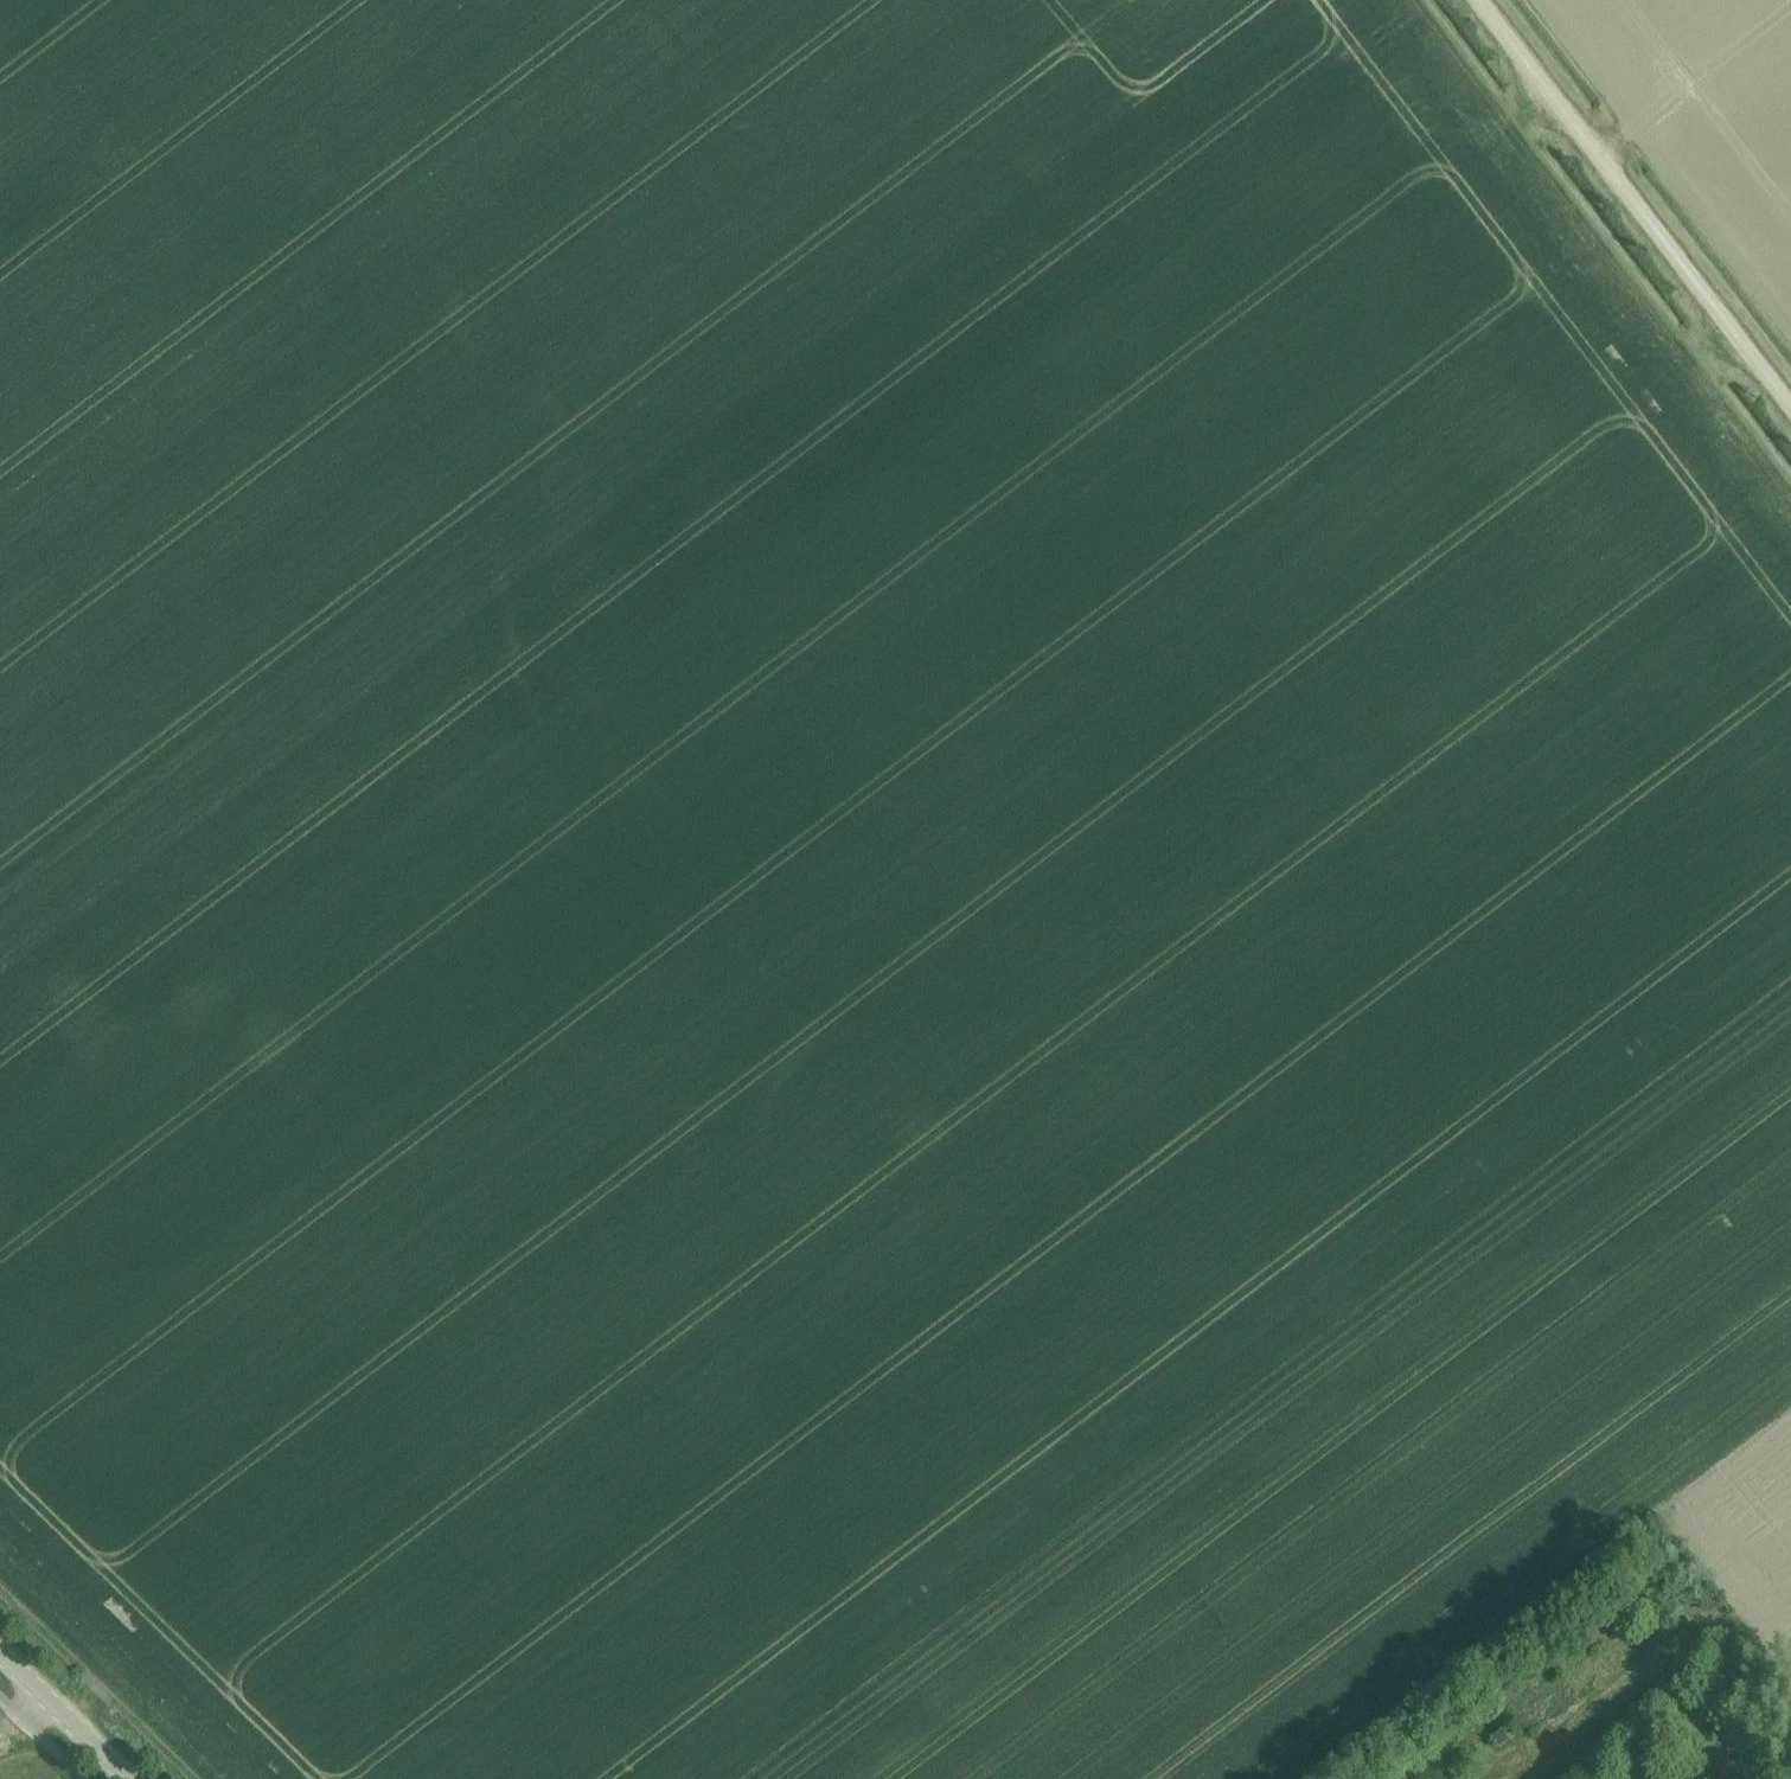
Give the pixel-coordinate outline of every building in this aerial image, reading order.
[(1508,1726),(1492,1738),(1499,1749),(1516,1737),(1508,1726)]
